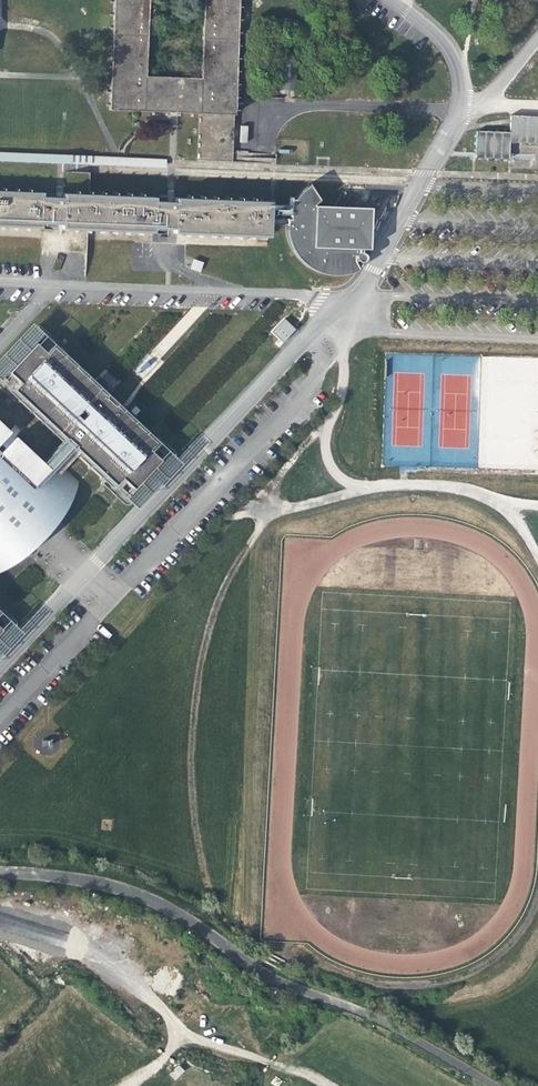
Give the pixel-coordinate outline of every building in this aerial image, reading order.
[(111,66),(110,110),(174,112),(200,113),(198,160),(233,161),(235,130),(236,103),(237,92),(239,0),(204,0),(203,81),(147,78),(151,0),(115,0),(111,66)] [(287,63),(286,93),(299,93),(301,63),(287,63)] [(512,114),(510,131),(477,130),(476,157),(510,159),(510,143),(537,143),(537,116),(512,114)] [(166,167),(167,163),(167,158),(3,152),(0,152),(0,161),(166,167)] [(66,174),(66,183),(79,183),(79,174),(66,174)] [(287,233),(290,239),(295,258),(315,273),(335,279),(356,275),(359,268),(354,257),(359,257),(362,259),(366,257),(366,254),(362,252),(362,246),(370,247),(371,206),(317,200),(321,198),(310,182),(302,188),(294,198),(291,201),(291,202),(291,208),(285,208),(286,212),(290,213),(290,216),(287,216),(287,228),(287,233)] [(273,198),(177,195),(176,199),(173,199),(155,199),(156,194),(64,191),(64,195),(60,195),(43,195),(43,191),(0,189),(0,224),(42,226),(43,222),(60,223),(63,223),(62,227),(65,228),(155,231),(154,228),(165,228),(174,228),(174,232),(270,235),(271,233),(271,225),(271,213),(271,205),(266,205),(266,200),(273,200),(273,198)] [(266,205),(271,205),(271,213),(285,213),(287,216),(290,216),(290,213),(286,212),(285,208),(291,208),(291,202),(291,201),(273,200),(266,200),(266,205)] [(200,272),(203,262),(193,259),(191,269),(200,272)] [(283,343),(296,329),(283,318),(270,332),(283,343)] [(45,351),(34,343),(8,371),(18,380),(10,388),(63,437),(74,447),(103,475),(110,468),(122,479),(149,449),(135,438),(142,430),(103,392),(92,382),(53,343),(45,351)] [(537,469),(537,358),(494,357),(494,393),(497,393),(497,418),(486,418),(486,468),(537,469)] [(36,531),(77,488),(53,468),(74,447),(63,437),(43,459),(0,420),(0,567),(36,531)] [(35,736),(33,745),(37,751),(42,755),(48,755),(53,755),(59,749),(60,744),(58,735),(50,730),(42,731),(37,733),(35,736)]
